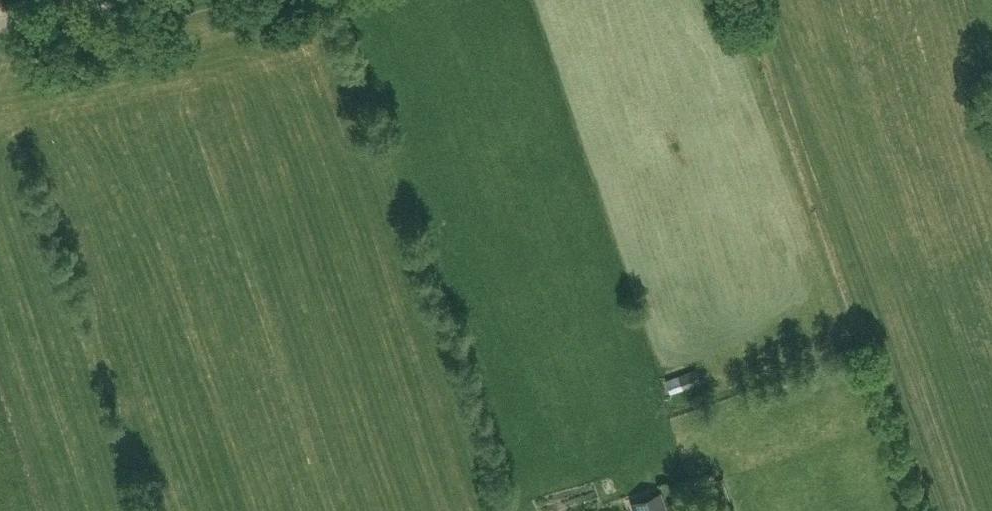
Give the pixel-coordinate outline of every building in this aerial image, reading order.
[(667,381),(672,394),(701,385),(696,370),(667,381)] [(631,502),(634,510),(668,510),(661,492),(631,502)] [(673,510),(682,510),(689,509),(685,495),(670,500),(673,510)]
